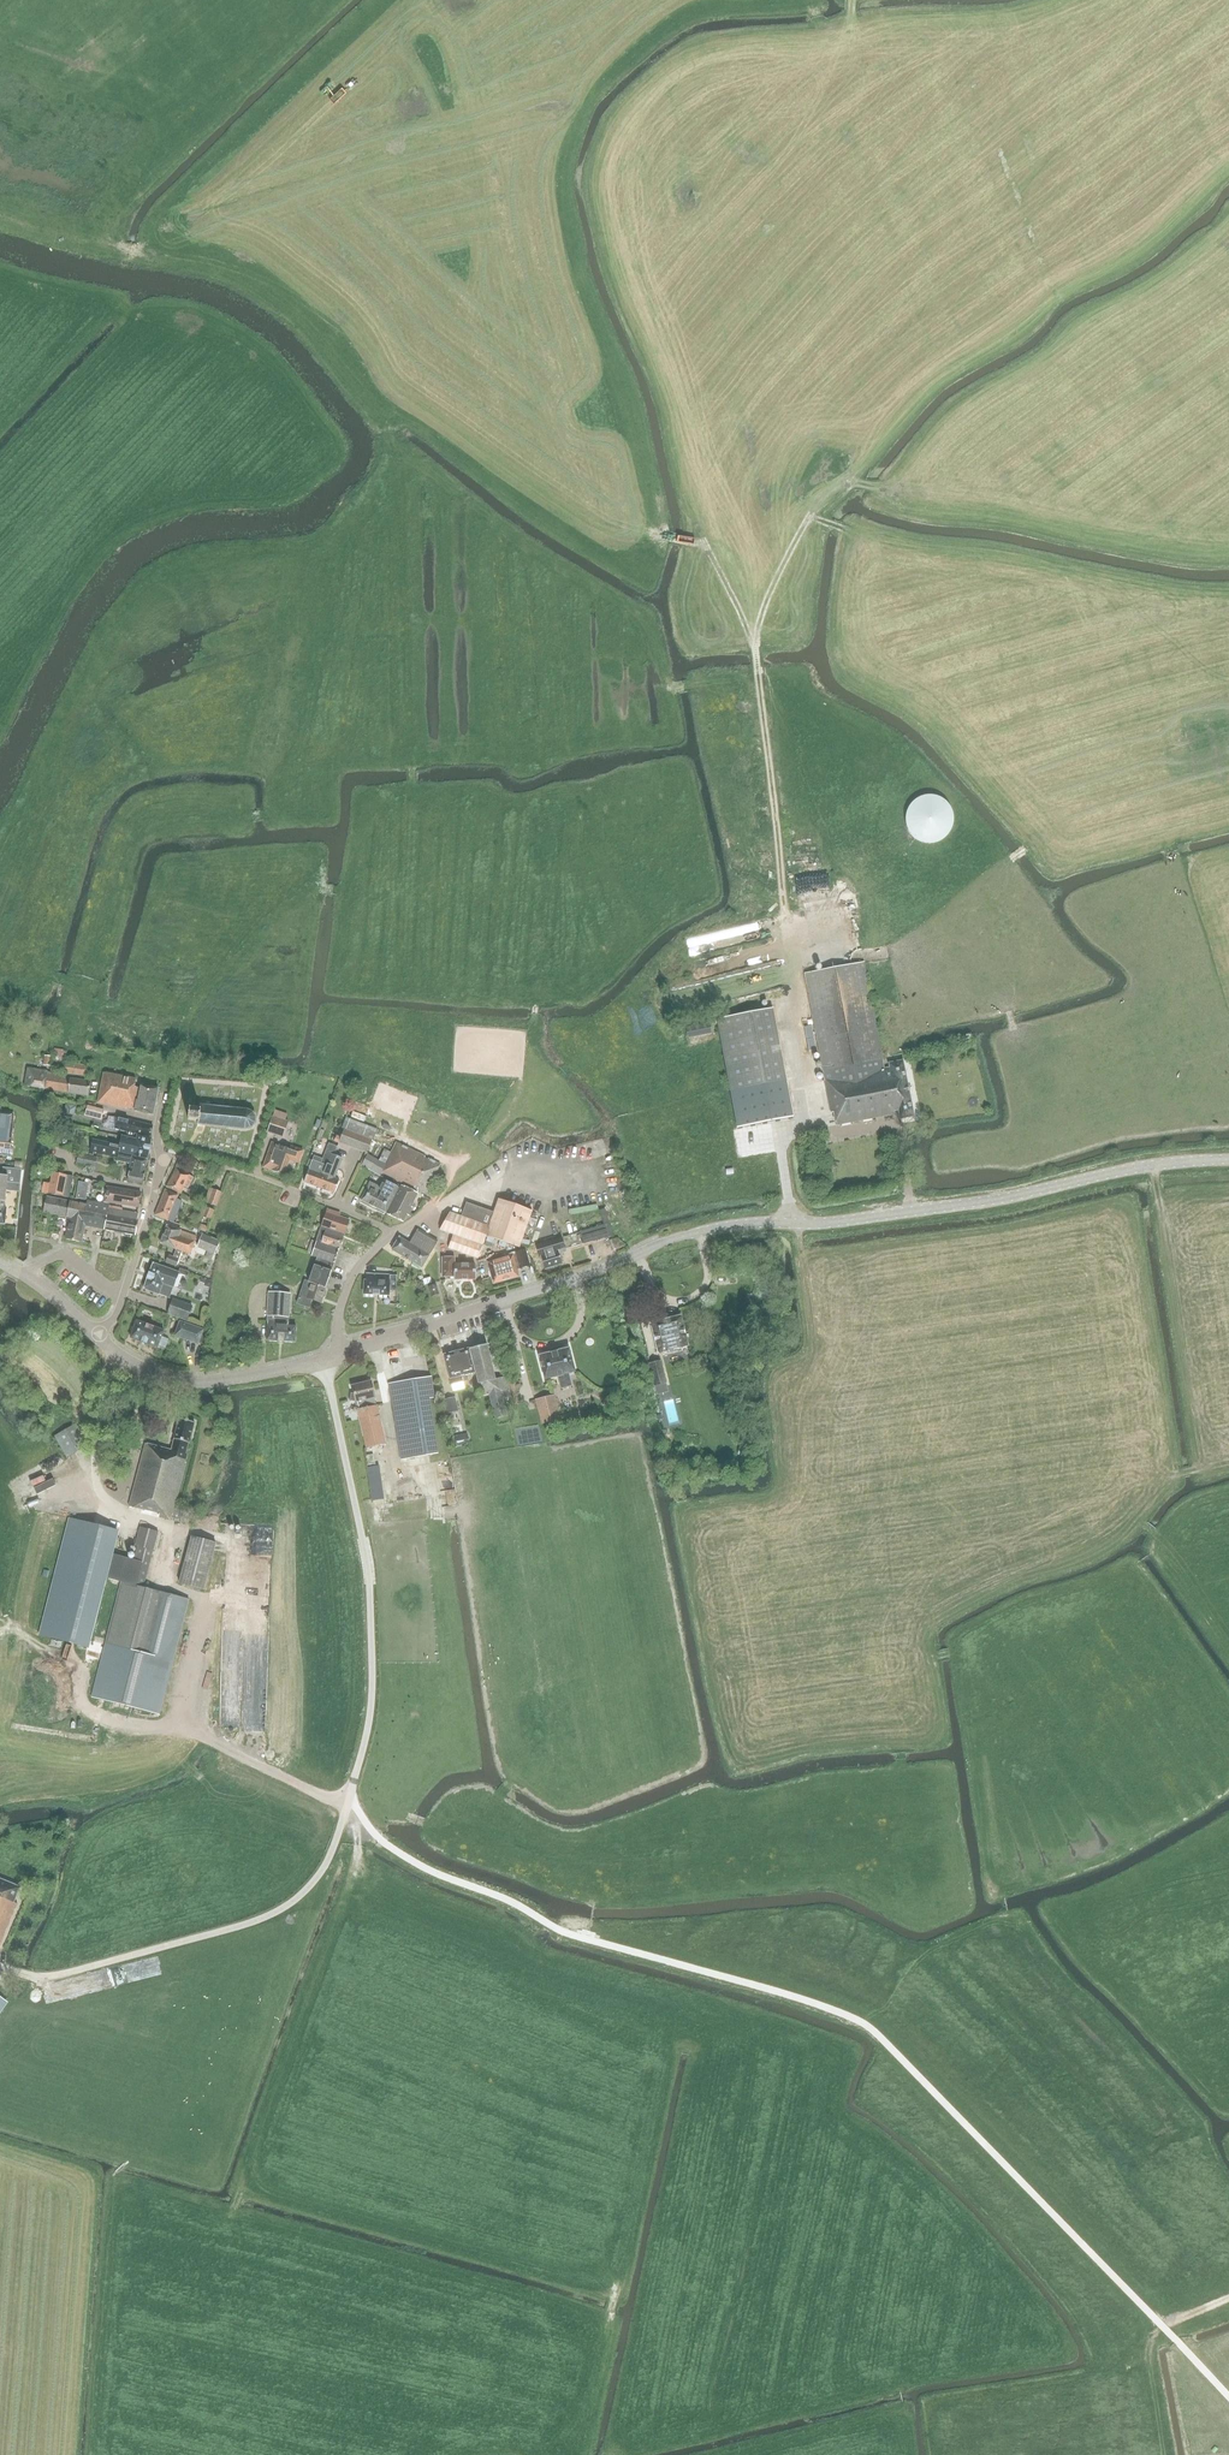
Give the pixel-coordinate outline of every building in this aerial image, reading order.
[(953,822),(953,819),(953,817),(952,814),(952,812),(951,809),(950,807),(948,805),(947,803),(945,801),(943,800),(941,798),(939,797),(936,796),(934,796),(932,795),(929,795),(926,795),(924,796),(922,796),(919,797),(917,798),(915,800),(913,801),(911,803),(910,805),(908,807),(907,809),(906,812),(906,814),(905,817),(905,819),(905,822),(906,824),(906,827),(907,829),(908,831),(910,833),(911,835),(913,837),(915,839),(917,840),(919,841),(922,842),(924,843),(927,843),(929,843),(932,843),(934,843),(936,842),(939,841),(941,840),(943,839),(945,837),(947,835),(948,833),(950,831),(951,829),(952,827),(952,824),(953,822)] [(690,948),(735,935),(732,926),(687,938),(690,948)] [(864,962),(804,974),(823,1073),(824,1073),(825,1080),(824,1080),(831,1113),(833,1112),(836,1125),(895,1113),(894,1111),(898,1110),(900,1119),(913,1116),(902,1061),(889,1063),(889,1067),(884,1069),(864,962)] [(772,1009),(717,1019),(737,1128),(792,1118),(772,1009)] [(685,1028),(687,1035),(711,1031),(709,1023),(685,1028)] [(66,1051),(54,1049),(51,1071),(63,1073),(66,1051)] [(86,1076),(88,1066),(66,1063),(64,1073),(86,1076)] [(89,1096),(91,1081),(69,1078),(47,1075),(47,1071),(27,1068),(24,1086),(44,1089),(67,1093),(89,1096)] [(134,1111),(153,1115),(158,1089),(141,1086),(140,1089),(134,1087),(135,1079),(104,1073),(98,1103),(126,1109),(126,1108),(135,1109),(134,1111)] [(76,1106),(66,1103),(64,1113),(69,1114),(74,1116),(76,1106)] [(255,1124),(256,1118),(252,1113),(248,1111),(199,1105),(198,1110),(189,1109),(188,1120),(198,1121),(197,1125),(202,1125),(245,1130),(251,1129),(255,1124)] [(103,1110),(87,1106),(84,1116),(101,1120),(103,1110)] [(272,1116),(267,1132),(283,1138),(288,1122),(284,1120),(287,1114),(274,1110),(272,1116)] [(370,1110),(368,1116),(381,1121),(383,1115),(370,1110)] [(4,1153),(4,1149),(10,1150),(11,1139),(10,1139),(12,1116),(0,1115),(0,1152),(4,1153)] [(117,1117),(116,1122),(114,1129),(127,1132),(127,1133),(150,1137),(153,1126),(117,1117)] [(371,1140),(372,1140),(373,1141),(377,1129),(345,1117),(343,1123),(341,1128),(344,1129),(353,1133),(362,1136),(371,1140)] [(348,1146),(353,1133),(344,1129),(339,1142),(348,1146)] [(118,1157),(118,1154),(118,1153),(147,1159),(151,1138),(127,1133),(126,1137),(122,1137),(119,1147),(93,1140),(90,1154),(92,1155),(93,1152),(118,1157)] [(357,1149),(362,1136),(353,1133),(348,1146),(357,1149)] [(372,1140),(371,1140),(362,1136),(357,1149),(367,1153),(372,1140)] [(367,1155),(362,1166),(381,1175),(382,1172),(425,1194),(440,1164),(428,1158),(427,1160),(424,1159),(425,1157),(396,1142),(391,1152),(384,1149),(379,1161),(367,1155)] [(291,1146),(290,1149),(271,1143),(263,1167),(284,1175),(289,1161),(298,1164),(303,1150),(291,1146)] [(304,1182),(319,1187),(334,1193),(339,1180),(335,1178),(342,1160),(325,1153),(321,1163),(313,1160),(312,1160),(310,1166),(304,1182)] [(97,1157),(77,1154),(76,1164),(95,1167),(97,1157)] [(118,1154),(118,1157),(117,1161),(130,1164),(127,1180),(142,1183),(145,1172),(144,1172),(146,1160),(118,1154)] [(5,1203),(5,1201),(11,1202),(12,1194),(6,1193),(7,1178),(21,1179),(22,1169),(2,1167),(1,1175),(0,1175),(0,1203),(5,1203)] [(188,1187),(193,1177),(176,1168),(167,1186),(180,1194),(184,1185),(188,1187)] [(69,1197),(73,1176),(52,1172),(50,1183),(45,1182),(44,1190),(49,1191),(48,1193),(69,1197)] [(382,1180),(379,1187),(369,1182),(360,1201),(385,1213),(396,1190),(398,1187),(382,1180)] [(88,1183),(79,1181),(76,1198),(86,1200),(88,1183)] [(403,1221),(416,1193),(400,1186),(387,1214),(403,1221)] [(138,1207),(140,1192),(107,1187),(104,1202),(138,1207)] [(220,1192),(209,1188),(204,1202),(216,1206),(220,1192)] [(176,1214),(178,1210),(181,1201),(176,1199),(178,1195),(165,1190),(155,1215),(168,1220),(171,1212),(176,1214)] [(84,1226),(104,1229),(108,1208),(106,1208),(107,1205),(87,1201),(86,1205),(47,1197),(44,1212),(69,1218),(65,1239),(81,1242),(84,1226)] [(466,1203),(461,1217),(449,1213),(439,1230),(453,1234),(448,1248),(477,1258),(478,1257),(479,1257),(480,1254),(479,1254),(482,1245),(486,1236),(519,1247),(532,1211),(498,1199),(493,1212),(466,1203)] [(18,1203),(10,1202),(9,1216),(17,1216),(18,1203)] [(214,1210),(202,1206),(199,1215),(211,1219),(214,1210)] [(108,1208),(104,1229),(135,1235),(138,1220),(137,1220),(138,1214),(108,1208)] [(344,1234),(349,1220),(333,1215),(334,1212),(327,1209),(321,1226),(344,1234)] [(597,1224),(595,1217),(572,1224),(574,1231),(597,1224)] [(608,1224),(580,1231),(584,1244),(611,1236),(608,1224)] [(181,1230),(167,1225),(160,1243),(176,1249),(173,1257),(169,1255),(166,1262),(176,1266),(182,1251),(190,1254),(196,1237),(180,1231),(181,1230)] [(339,1248),(343,1237),(341,1237),(342,1234),(321,1227),(316,1241),(339,1248)] [(421,1267),(437,1241),(417,1229),(409,1243),(399,1237),(391,1249),(421,1267)] [(198,1247),(214,1254),(219,1241),(203,1234),(198,1247)] [(562,1264),(557,1250),(564,1248),(561,1237),(528,1247),(531,1259),(540,1256),(545,1269),(562,1264)] [(620,1248),(617,1238),(609,1240),(612,1250),(620,1248)] [(308,1282),(326,1288),(339,1249),(316,1242),(313,1251),(311,1255),(317,1257),(314,1265),(308,1282)] [(520,1268),(530,1266),(525,1249),(515,1252),(516,1254),(487,1262),(489,1269),(493,1284),(519,1276),(517,1268),(519,1267),(520,1268)] [(475,1264),(474,1264),(474,1258),(466,1258),(466,1264),(454,1264),(454,1257),(442,1257),(442,1277),(454,1277),(454,1279),(475,1279),(475,1264)] [(173,1287),(179,1273),(153,1263),(143,1289),(166,1297),(170,1286),(173,1287)] [(396,1291),(397,1275),(366,1274),(366,1280),(364,1280),(363,1294),(389,1295),(389,1291),(396,1291)] [(212,1282),(201,1277),(200,1281),(205,1283),(206,1287),(210,1288),(212,1282)] [(321,1303),(326,1288),(308,1282),(305,1280),(297,1303),(309,1307),(311,1300),(321,1303)] [(432,1297),(438,1295),(435,1284),(429,1286),(432,1297)] [(295,1342),(296,1326),(288,1325),(290,1294),(268,1292),(266,1321),(267,1321),(266,1340),(295,1342)] [(186,1320),(192,1306),(173,1299),(167,1313),(186,1320)] [(658,1353),(688,1346),(680,1315),(650,1323),(658,1353)] [(164,1330),(136,1321),(130,1338),(157,1348),(158,1345),(165,1348),(168,1339),(161,1336),(164,1330)] [(203,1329),(179,1321),(174,1336),(198,1345),(203,1329)] [(469,1349),(475,1373),(478,1384),(477,1384),(479,1392),(476,1393),(477,1397),(489,1394),(495,1419),(507,1416),(502,1398),(511,1396),(509,1389),(506,1377),(495,1379),(487,1344),(469,1349)] [(465,1375),(475,1373),(469,1349),(469,1348),(443,1355),(449,1379),(450,1379),(452,1384),(466,1381),(465,1375)] [(544,1379),(557,1376),(559,1384),(560,1388),(571,1386),(568,1373),(575,1372),(569,1348),(538,1356),(544,1379)] [(654,1385),(666,1382),(660,1361),(649,1364),(654,1385)] [(429,1398),(434,1397),(431,1377),(388,1384),(401,1459),(438,1453),(429,1398)] [(366,1448),(386,1444),(376,1405),(374,1397),(370,1381),(352,1386),(355,1402),(357,1401),(359,1409),(357,1410),(366,1448)] [(535,1400),(539,1414),(536,1415),(535,1418),(538,1427),(540,1429),(551,1426),(549,1421),(560,1419),(554,1395),(535,1400)] [(612,1396),(603,1404),(610,1412),(619,1404),(612,1396)] [(459,1411),(455,1397),(442,1400),(446,1414),(459,1411)] [(189,1443),(194,1422),(179,1418),(171,1450),(145,1443),(140,1463),(129,1507),(141,1510),(141,1512),(182,1523),(185,1511),(174,1508),(186,1462),(185,1462),(187,1454),(185,1453),(188,1443),(189,1443)] [(67,1457),(88,1445),(76,1423),(54,1436),(67,1457)] [(466,1434),(455,1437),(457,1446),(468,1444),(466,1434)] [(376,1454),(367,1455),(373,1499),(382,1498),(376,1454)] [(117,1530),(70,1519),(41,1635),(87,1647),(117,1530)] [(128,1584),(123,1582),(93,1696),(159,1713),(189,1599),(143,1587),(153,1550),(158,1532),(140,1527),(135,1545),(138,1546),(128,1584)] [(191,1536),(179,1583),(202,1589),(215,1543),(191,1536)] [(18,1904),(13,1902),(19,1887),(0,1879),(0,1944),(18,1904)] [(8,2047),(12,2036),(0,2032),(0,2044),(8,2047)]
